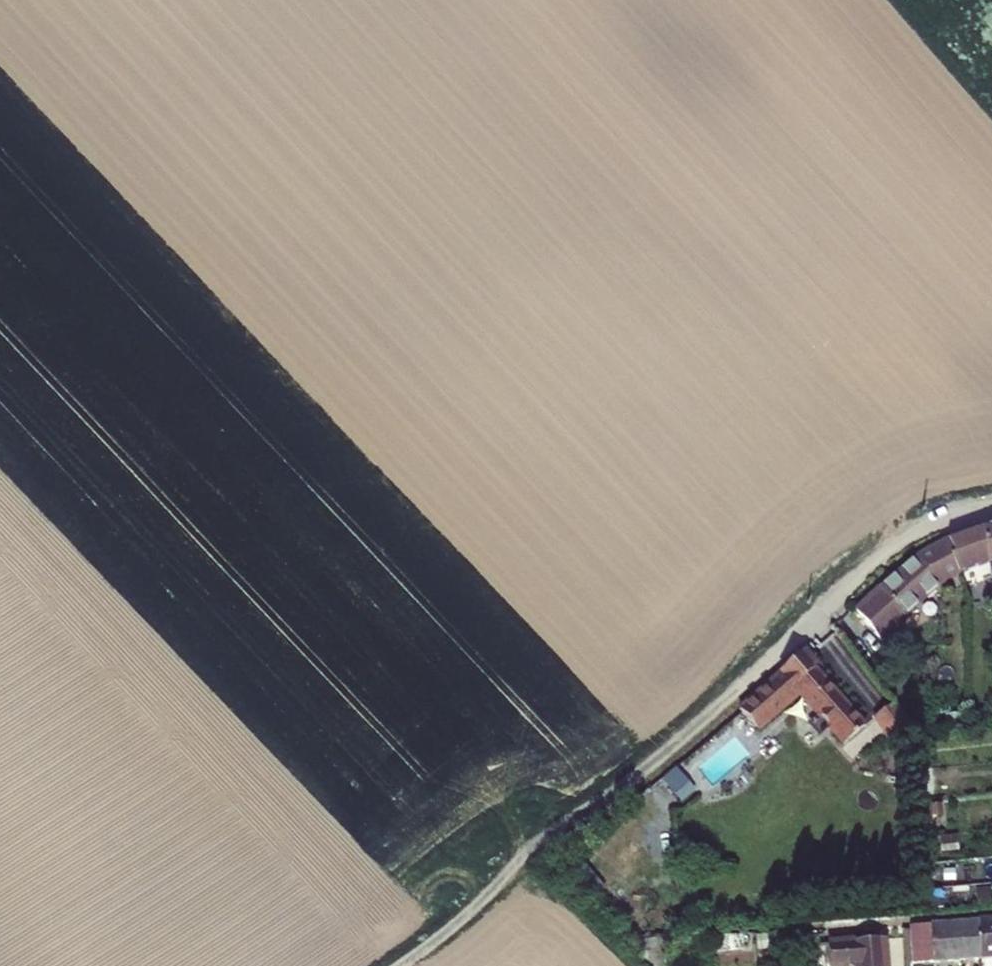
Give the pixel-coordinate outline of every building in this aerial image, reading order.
[(980,527),(987,563),(989,575),(991,574),(991,526),(980,527)] [(949,542),(959,572),(987,563),(980,527),(947,538),(949,542)] [(947,538),(915,555),(940,582),(959,572),(949,542),(947,538)] [(855,609),(879,637),(940,582),(915,555),(855,609)] [(863,729),(799,652),(779,670),(780,672),(739,708),(756,729),(800,694),(842,746),(863,729)] [(875,721),(893,748),(908,736),(890,710),(875,721)] [(675,769),(661,781),(674,796),(688,784),(675,769)] [(688,784),(674,796),(680,804),(695,792),(688,784)] [(938,889),(927,889),(929,910),(940,909),(938,889)] [(976,920),(979,958),(991,957),(991,918),(976,920)] [(910,964),(979,958),(976,920),(926,924),(907,925),(910,964)] [(820,947),(821,965),(881,965),(879,942),(820,947)]
